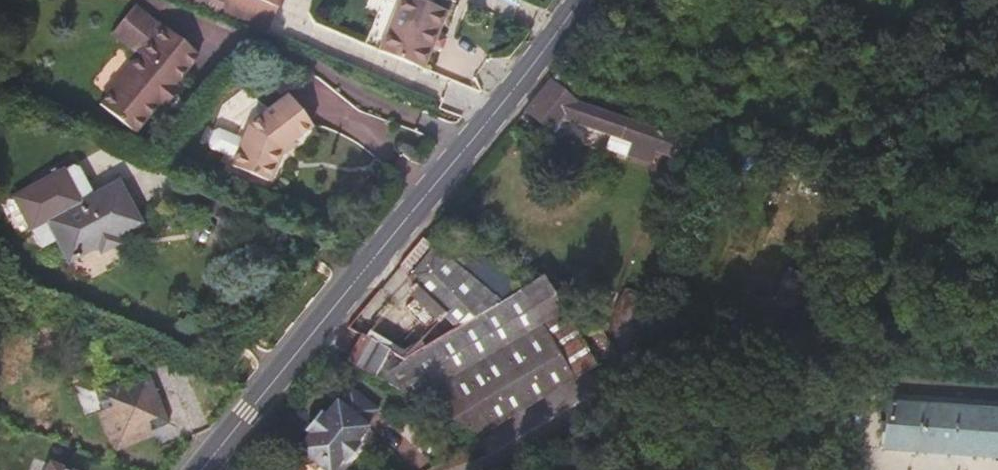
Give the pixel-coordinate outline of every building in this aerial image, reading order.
[(445,10),(421,0),(403,0),(381,52),(421,68),(431,43),(435,34),(445,10)] [(174,85),(199,56),(158,22),(135,50),(141,55),(100,104),(135,133),(159,103),(163,106),(177,88),(174,85)] [(445,38),(435,34),(431,43),(441,48),(445,38)] [(395,78),(401,66),(393,63),(388,75),(395,78)] [(575,80),(560,67),(550,80),(565,92),(575,80)] [(678,137),(576,101),(565,92),(550,80),(524,111),(550,132),(552,133),(563,119),(610,135),(605,149),(649,164),(654,151),(670,157),(666,168),(702,180),(705,181),(706,176),(714,152),(677,139),(678,137)] [(295,139),(312,126),(288,95),(249,126),(243,139),(235,159),(232,165),(272,181),(283,154),(280,150),(295,139)] [(235,159),(243,139),(219,129),(213,131),(208,143),(211,149),(235,159)] [(283,154),(297,143),(295,139),(280,150),(283,154)] [(768,176),(772,164),(754,159),(750,170),(768,176)] [(94,195),(76,161),(62,168),(81,202),(94,195)] [(139,222),(118,183),(94,195),(81,202),(62,168),(13,196),(31,229),(33,228),(43,247),(58,240),(70,262),(99,248),(103,254),(117,246),(113,237),(139,222)] [(470,258),(459,249),(442,236),(433,246),(443,254),(460,268),(461,269),(470,258)] [(406,278),(433,246),(423,237),(422,238),(400,266),(406,278)] [(598,365),(564,312),(543,275),(519,290),(500,271),(494,266),(490,263),(475,251),(470,258),(461,269),(460,268),(443,254),(433,246),(406,278),(406,280),(411,285),(415,282),(459,325),(453,328),(423,346),(402,359),(388,350),(387,350),(388,349),(366,336),(361,334),(345,362),(375,377),(414,399),(476,435),(574,377),(598,365)] [(792,309),(801,278),(785,273),(784,273),(776,303),(777,304),(792,309)] [(459,325),(415,282),(411,285),(453,328),(459,325)] [(402,359),(423,346),(420,341),(402,351),(369,331),(366,336),(388,349),(387,350),(388,350),(402,359)] [(170,423),(148,371),(95,392),(102,411),(97,413),(104,430),(108,427),(109,427),(117,445),(136,438),(138,443),(154,437),(152,431),(170,423)] [(368,426),(366,425),(378,410),(349,387),(348,387),(338,401),(335,399),(323,415),(319,412),(304,430),(308,434),(296,449),(298,451),(284,469),(285,469),(333,469),(340,461),(341,460),(345,463),(360,445),(356,442),(356,441),(368,426)] [(880,409),(877,453),(997,461),(997,416),(880,409)]
